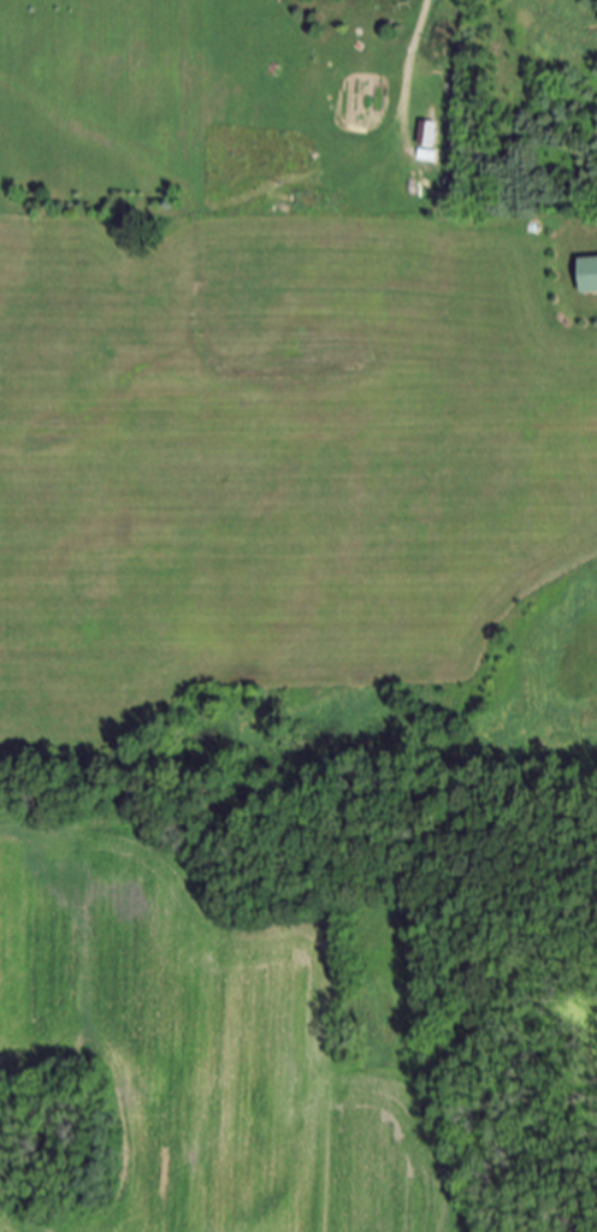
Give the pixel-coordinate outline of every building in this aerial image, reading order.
[(435,122),(420,121),(419,144),(434,145),(435,122)] [(579,260),(596,259),(596,294),(580,295),(579,260)]
